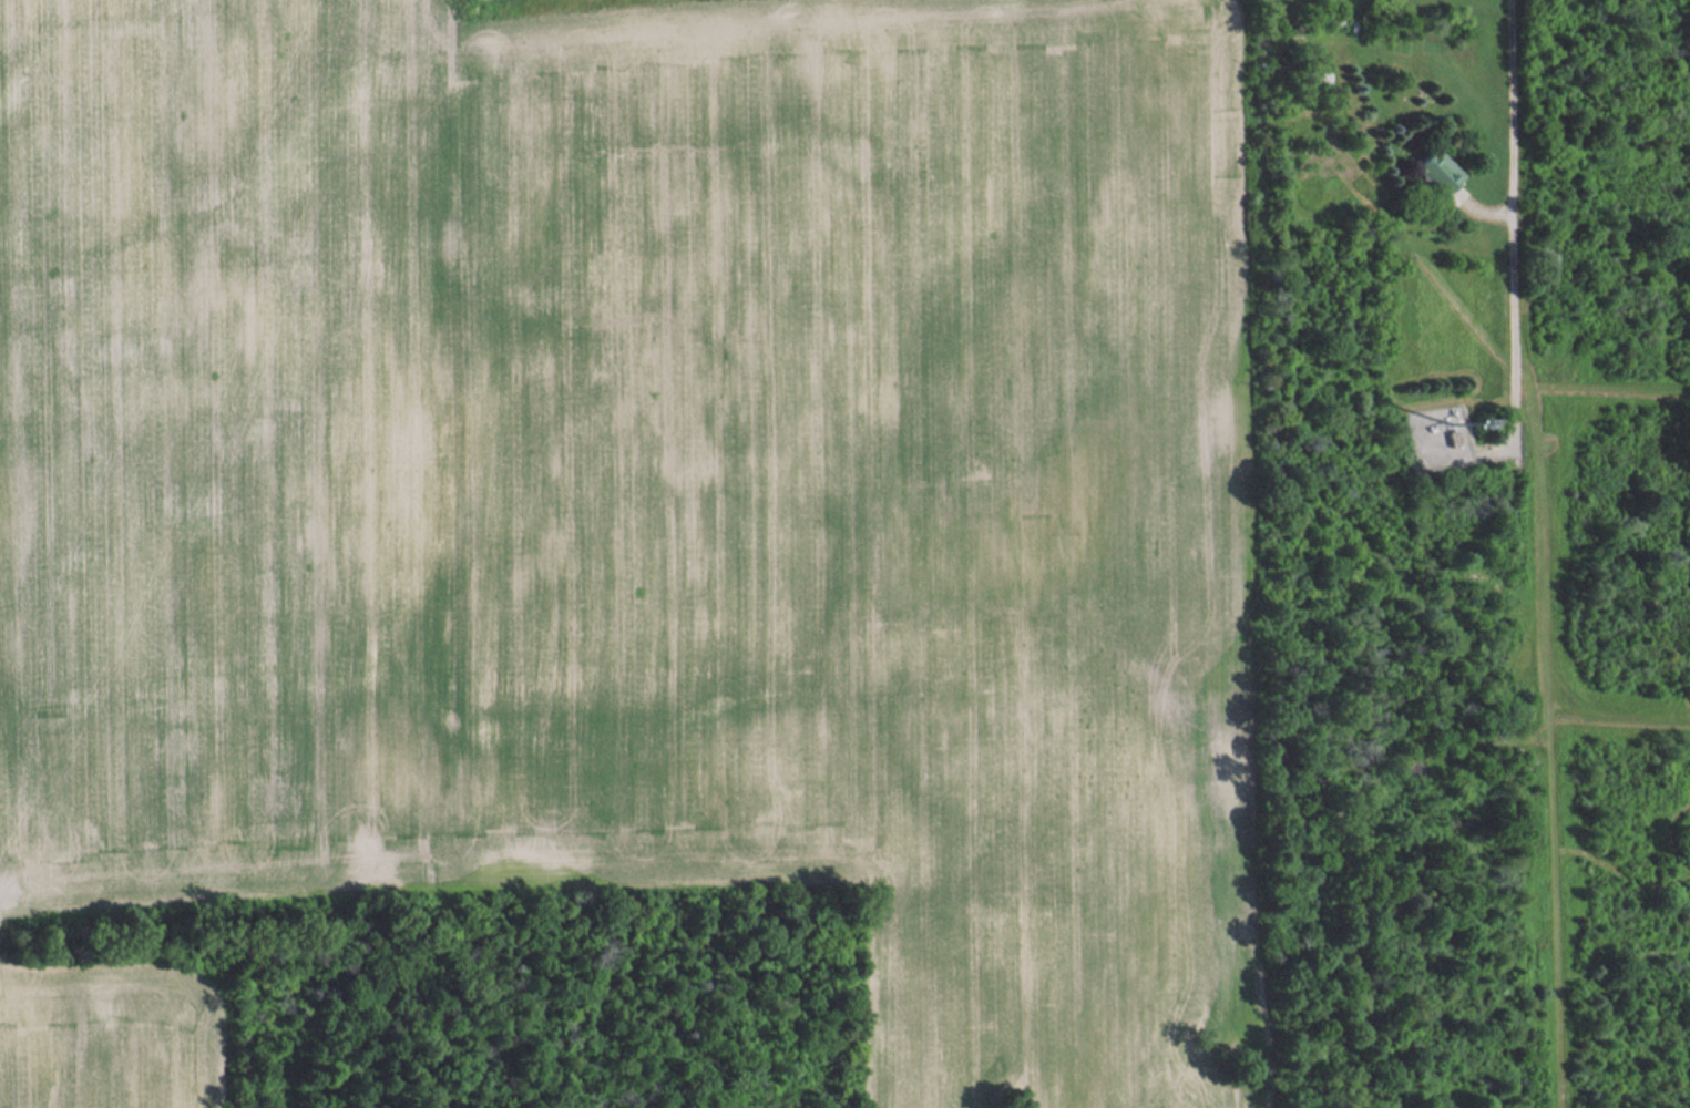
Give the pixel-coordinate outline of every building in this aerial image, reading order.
[(1431,145),(1411,166),(1441,196),(1461,176),(1431,145)]
